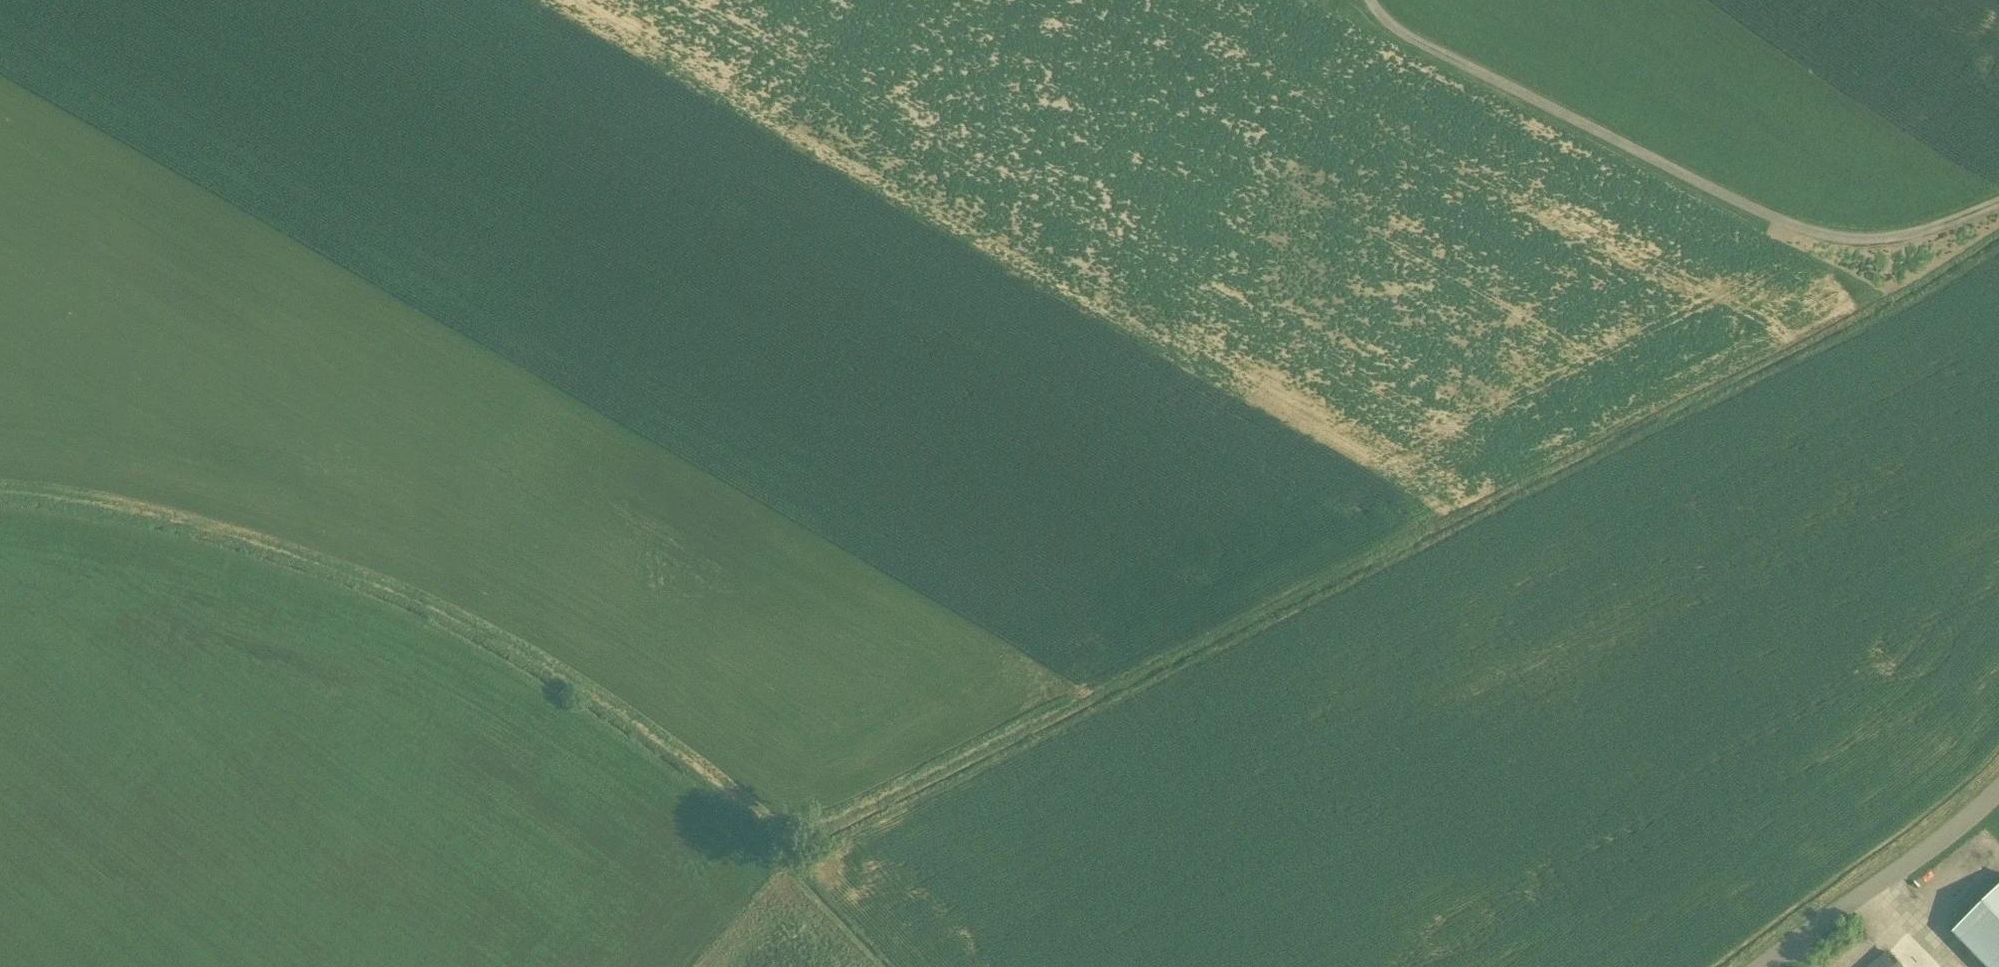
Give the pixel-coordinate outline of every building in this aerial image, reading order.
[(1952,933),(1985,966),(1998,966),(1998,888),(1952,933)] [(1901,940),(1888,951),(1870,966),(1923,966),(1924,966),(1901,940)]
